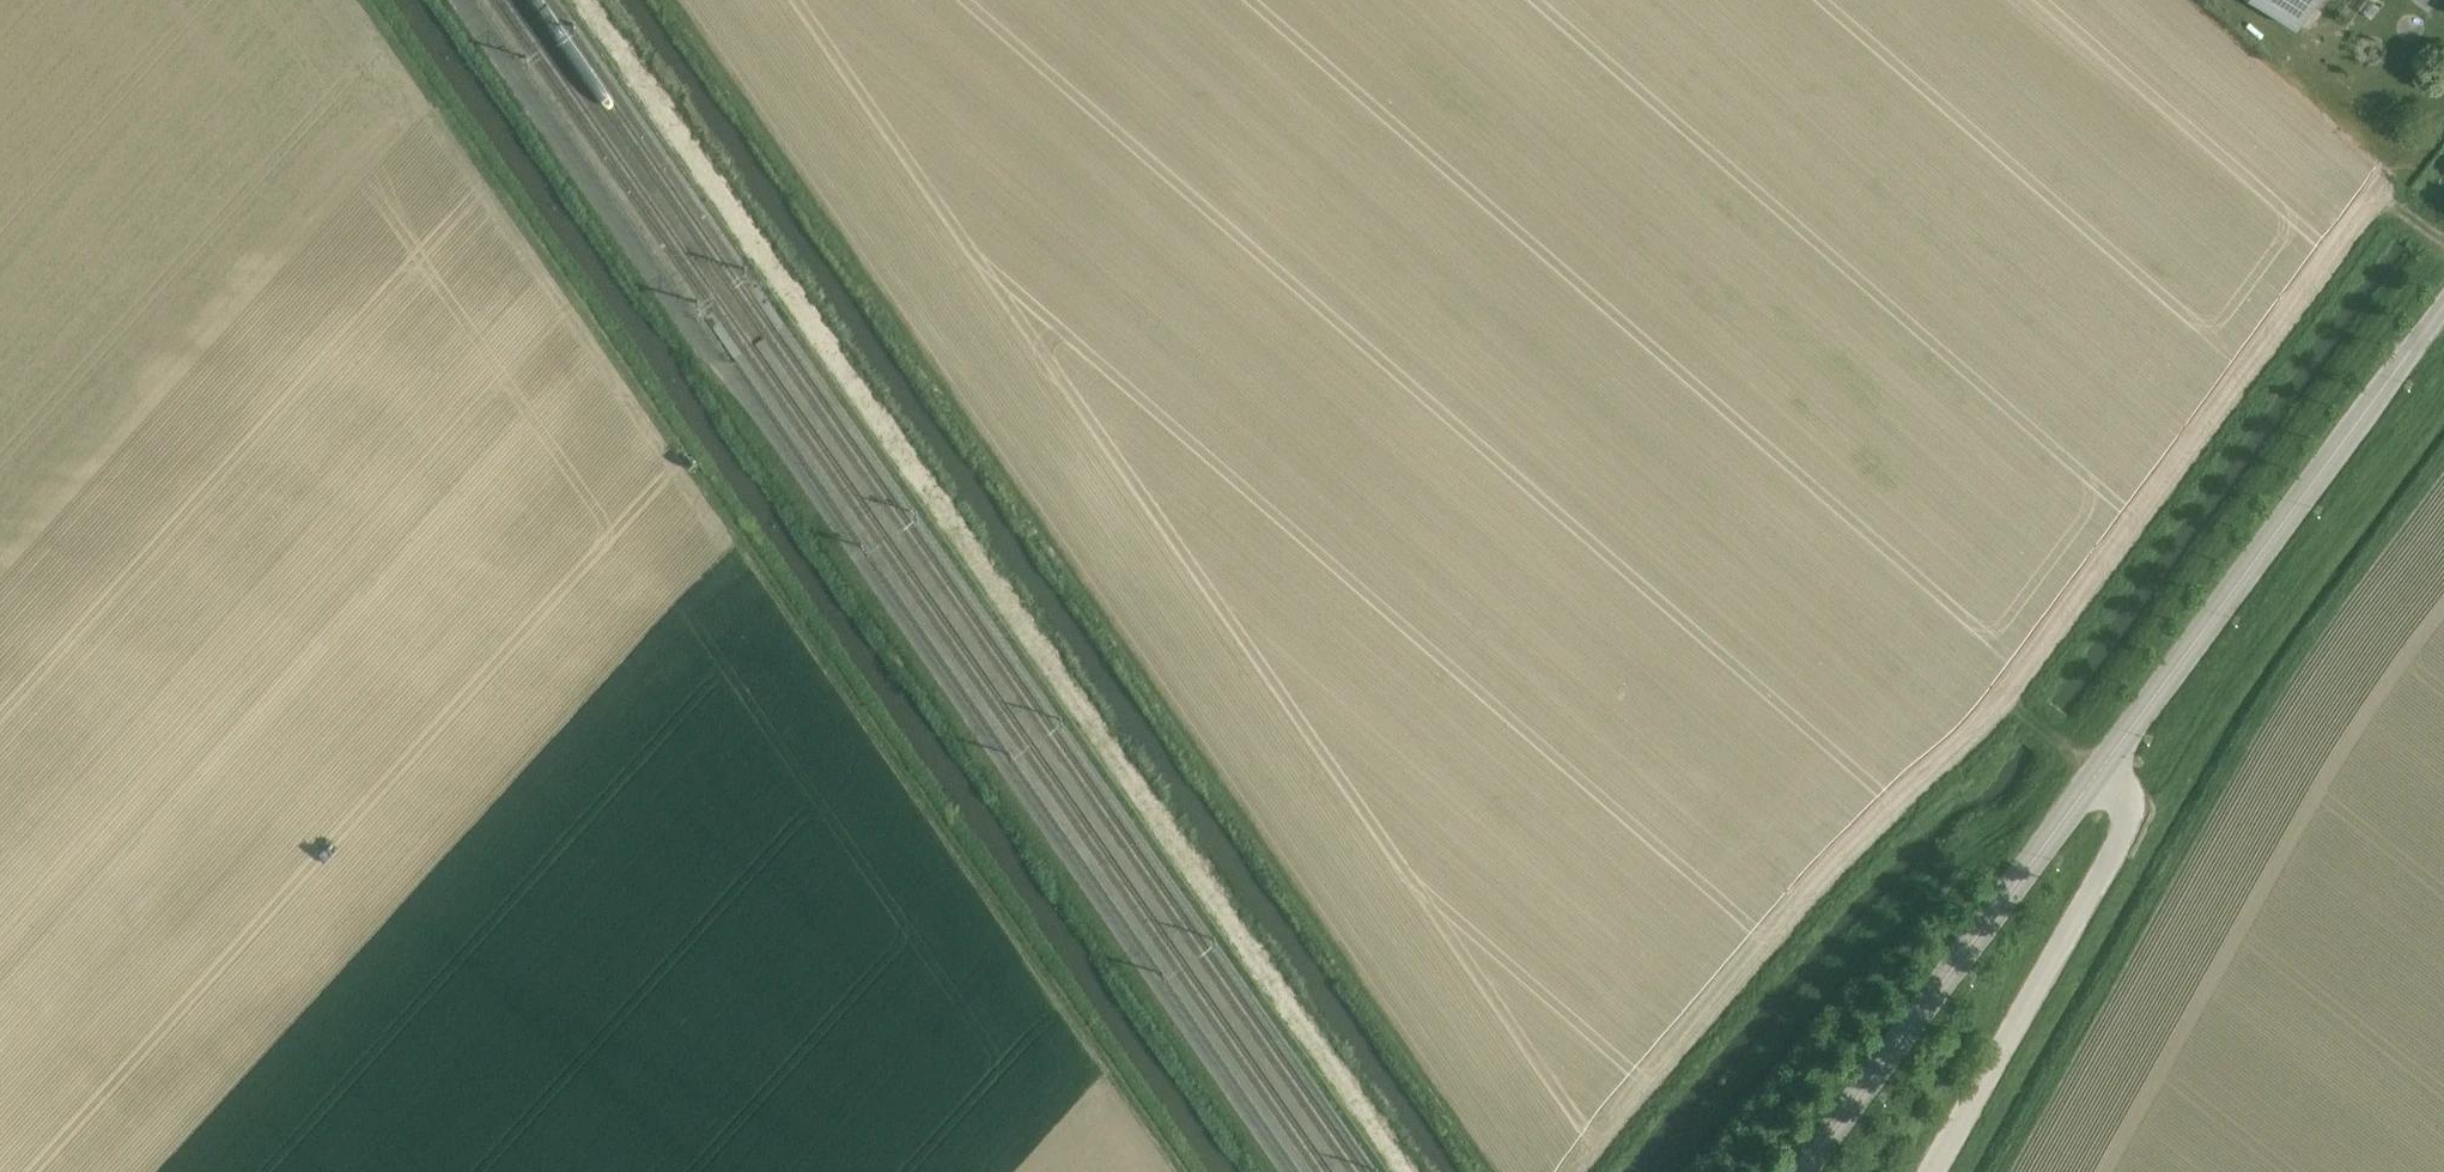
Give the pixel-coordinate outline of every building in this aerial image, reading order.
[(2313,0),(2267,0),(2297,22),(2313,0)]
